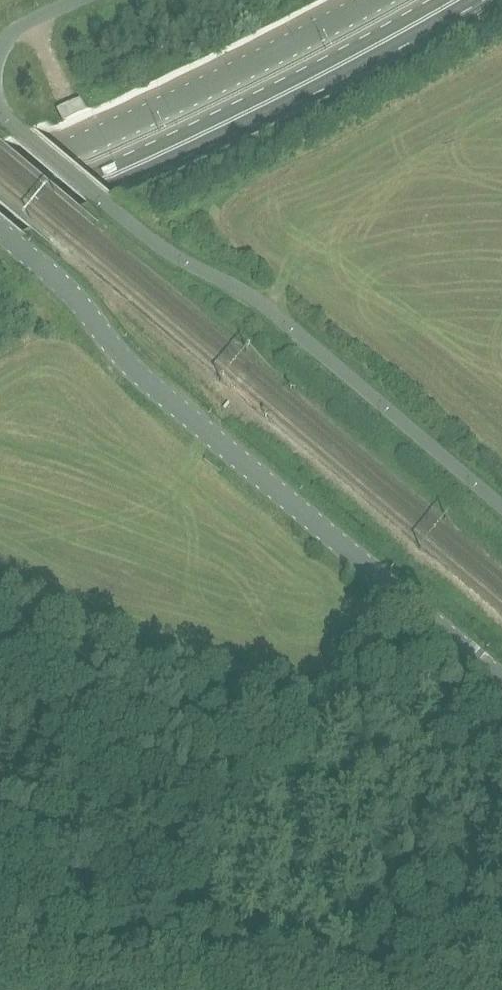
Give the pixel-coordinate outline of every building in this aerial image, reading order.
[(61,110),(68,124),(91,113),(84,99),(61,110)]
